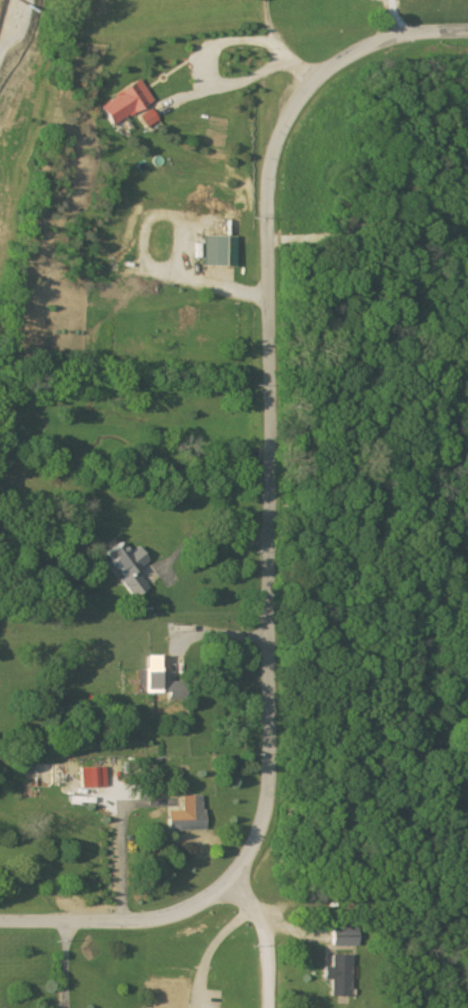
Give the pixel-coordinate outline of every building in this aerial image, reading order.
[(110,127),(153,104),(141,83),(98,106),(110,127)] [(140,118),(146,130),(158,122),(151,111),(140,118)] [(204,268),(234,269),(235,238),(205,237),(204,268)] [(119,581),(134,599),(148,588),(135,572),(146,562),(134,547),(127,553),(118,541),(102,554),(122,578),(119,581)] [(167,657),(146,657),(146,672),(138,672),(139,694),(168,693),(168,700),(188,699),(188,688),(176,688),(175,670),(168,671),(167,657)] [(104,768),(79,769),(80,789),(105,788),(104,768)] [(166,832),(203,832),(203,797),(181,798),(181,812),(166,812),(166,832)] [(362,948),(363,935),(333,933),(332,947),(362,948)] [(330,981),(330,998),(351,998),(351,956),(331,956),(331,968),(323,968),(322,981),(330,981)]
